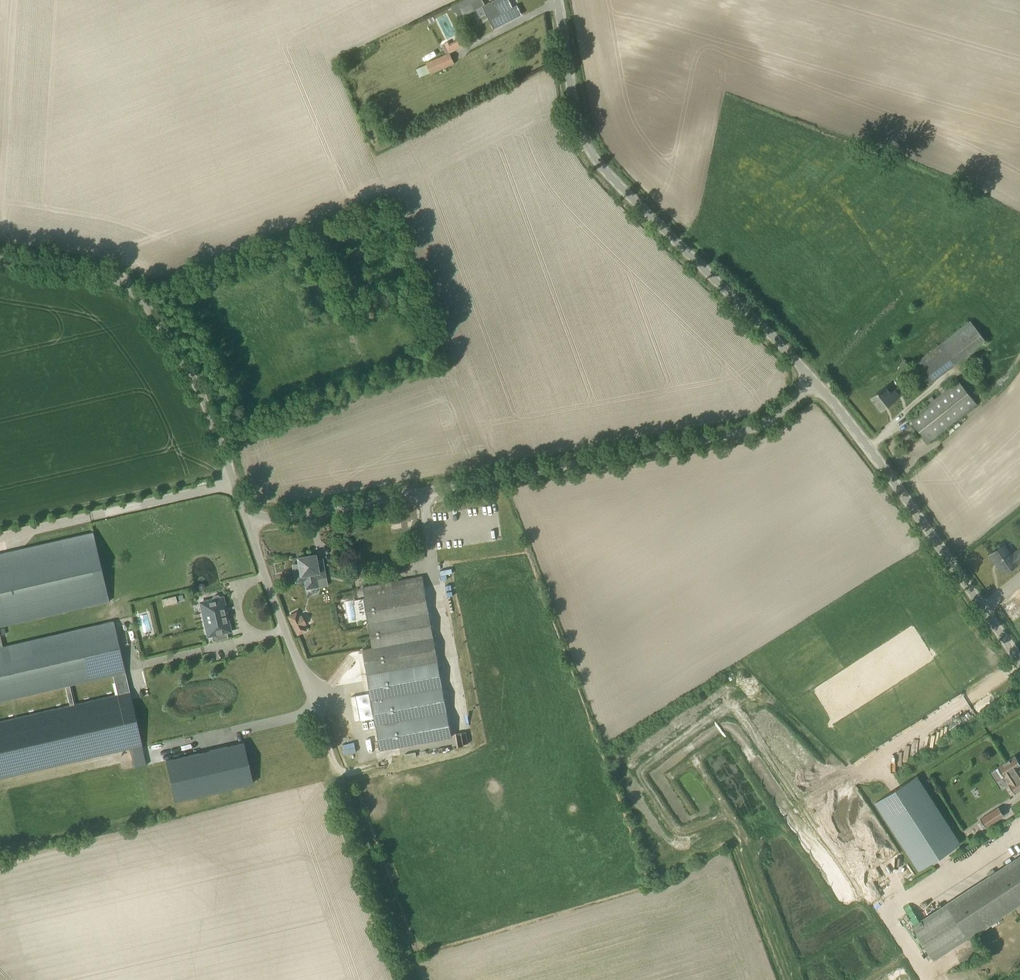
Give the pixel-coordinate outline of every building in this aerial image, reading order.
[(485,5),(482,0),(476,0),(461,8),(465,15),(474,11),(485,5)] [(485,5),(496,27),(521,15),(516,6),(512,8),(509,0),(495,0),(485,5)] [(465,35),(450,43),(449,41),(444,43),(449,52),(450,52),(450,53),(469,43),(465,35)] [(430,74),(454,64),(450,53),(426,63),(430,74)] [(346,250),(352,263),(366,257),(360,244),(346,250)] [(928,382),(985,341),(970,320),(913,361),(928,382)] [(958,380),(930,403),(910,419),(928,443),(977,404),(958,380)] [(885,387),(871,397),(881,410),(899,397),(894,391),(890,394),(885,387)] [(109,601),(93,532),(0,553),(0,627),(109,601)] [(989,554),(999,568),(1000,567),(1004,573),(1018,564),(1017,563),(1019,561),(1019,549),(1011,555),(1004,544),(989,554)] [(420,547),(405,550),(407,562),(423,559),(420,547)] [(318,571),(315,555),(311,555),(311,554),(301,556),(302,557),(298,558),(299,564),(293,565),(296,582),(325,577),(324,570),(318,571)] [(422,576),(392,581),(363,587),(365,598),(364,598),(373,647),(363,649),(381,750),(451,737),(433,636),(422,576)] [(220,598),(220,596),(218,595),(214,596),(212,598),(213,600),(205,601),(207,611),(203,612),(207,630),(209,629),(210,635),(211,635),(213,641),(228,638),(227,631),(228,631),(227,623),(228,623),(226,613),(224,613),(223,608),(225,607),(222,597),(220,598)] [(298,612),(286,617),(295,638),(307,633),(304,627),(306,626),(302,617),(300,617),(298,612)] [(0,635),(5,634),(4,628),(0,629),(0,701),(65,686),(69,705),(0,721),(0,778),(142,745),(130,692),(113,621),(3,646),(0,635)] [(467,745),(466,732),(455,733),(456,745),(467,745)] [(243,742),(165,760),(175,800),(253,782),(243,742)] [(1019,790),(1019,789),(1019,763),(1015,755),(998,767),(1014,793),(1019,790)] [(919,870),(961,843),(917,775),(875,802),(919,870)] [(988,813),(980,819),(985,827),(994,822),(988,813)] [(946,904),(912,925),(934,959),(967,938),(1019,903),(1019,856),(946,904)]
